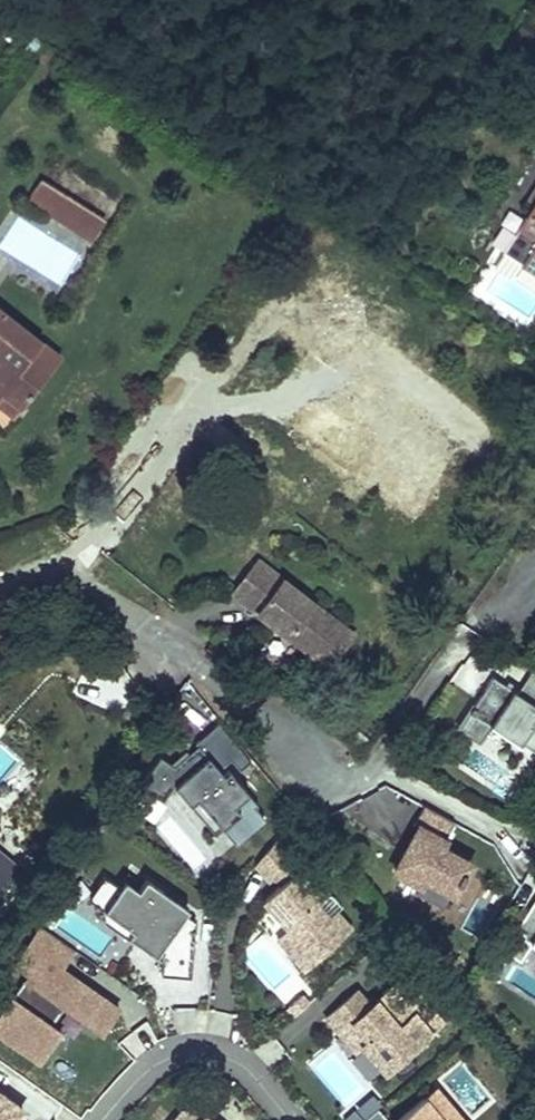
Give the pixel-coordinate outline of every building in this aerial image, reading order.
[(104,223),(40,183),(27,204),(91,244),(104,223)] [(527,214),(533,217),(507,256),(534,275),(534,202),(527,214)] [(527,214),(502,253),(507,256),(533,217),(527,214)] [(2,392),(22,408),(60,358),(0,310),(0,395),(2,392)] [(354,364),(343,377),(355,386),(366,372),(354,364)] [(0,395),(0,407),(14,418),(22,408),(2,392),(0,395)] [(228,601),(254,620),(283,582),(257,563),(228,601)] [(357,637),(283,582),(254,620),(328,675),(357,637)] [(527,668),(512,689),(488,672),(468,702),(471,704),(468,709),(485,721),(515,741),(517,738),(534,750),(534,749),(534,673),(527,668)] [(468,709),(465,707),(455,722),(475,735),(485,721),(468,709)] [(209,763),(174,792),(211,838),(220,831),(234,848),(267,821),(230,777),(224,782),(209,763)] [(130,813),(153,826),(165,806),(142,793),(130,813)] [(454,822),(423,806),(413,825),(418,827),(409,842),(414,846),(409,855),(404,853),(395,870),(420,884),(423,877),(452,892),(457,882),(460,884),(466,873),(463,872),(469,862),(440,847),(454,822)] [(277,838),(256,863),(270,880),(273,877),(282,870),(289,877),(280,885),(263,899),(288,927),(301,942),(290,952),(305,970),(352,929),(337,911),(330,918),(316,902),(323,896),(300,869),(302,867),(277,838)] [(414,846),(409,842),(404,853),(409,855),(414,846)] [(15,867),(0,853),(0,884),(15,867)] [(282,870),(273,877),(280,885),(289,877),(282,870)] [(104,874),(88,896),(104,908),(106,919),(129,935),(133,928),(159,946),(155,952),(162,958),(161,972),(190,975),(195,920),(161,895),(164,890),(146,878),(138,889),(134,895),(118,883),(104,874)] [(138,889),(122,877),(118,883),(134,895),(138,889)] [(188,908),(164,890),(161,895),(185,912),(188,908)] [(521,920),(524,922),(520,927),(534,937),(534,899),(521,920)] [(15,961),(28,971),(0,1011),(0,1032),(39,1059),(60,1029),(51,1022),(64,1004),(102,1030),(119,1006),(61,965),(74,947),(41,924),(15,961)] [(517,925),(506,942),(524,954),(534,938),(534,937),(520,927),(517,925)] [(288,927),(276,937),(290,952),(301,942),(288,927)] [(133,928),(129,935),(155,952),(159,946),(133,928)] [(358,990),(326,1017),(340,1033),(353,1023),(367,1039),(362,1044),(386,1072),(444,1022),(404,976),(371,1005),(358,990)] [(353,1023),(340,1033),(355,1050),(362,1044),(367,1039),(353,1023)] [(424,1097),(443,1119),(463,1119),(435,1088),(424,1097)] [(0,1091),(0,1119),(21,1119),(28,1110),(0,1091)] [(424,1097),(397,1119),(443,1119),(424,1097)] [(190,1101),(173,1119),(212,1119),(190,1101)] [(363,1119),(388,1119),(378,1108),(363,1119)]
